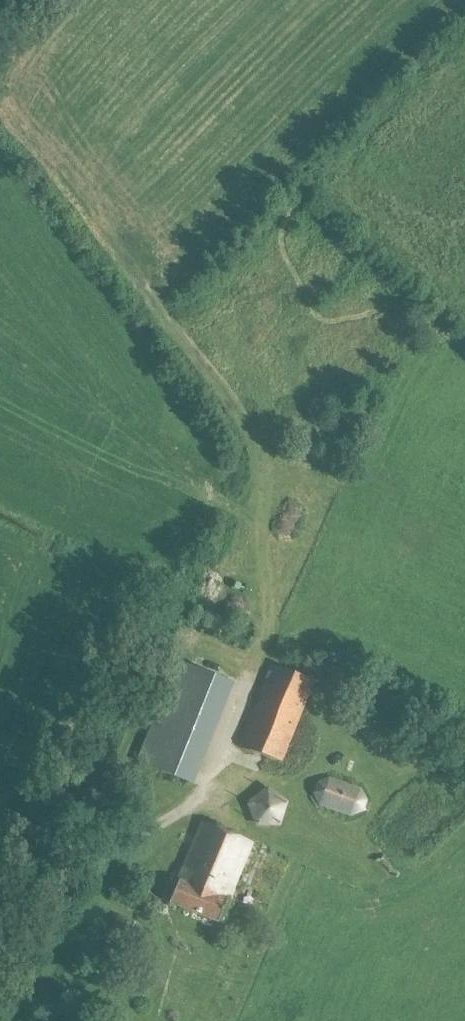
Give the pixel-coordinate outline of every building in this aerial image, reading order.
[(234,682),(177,660),(137,763),(194,785),(234,682)] [(271,664),(260,693),(239,746),(283,762),(315,680),(271,664)] [(321,806),(351,816),(364,812),(368,801),(361,788),(331,777),(318,781),(313,793),(321,806)] [(287,800),(268,785),(246,801),(254,824),(280,823),(287,800)] [(219,922),(251,843),(201,823),(170,902),(219,922)]
